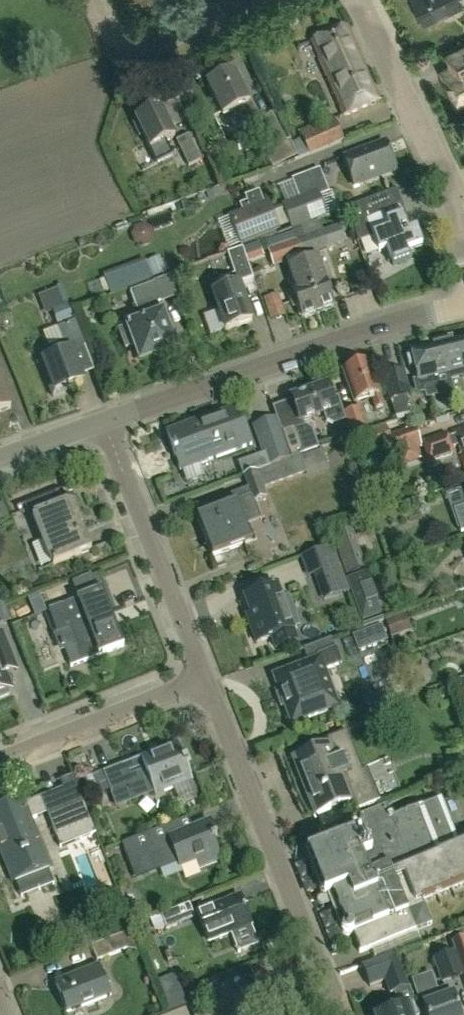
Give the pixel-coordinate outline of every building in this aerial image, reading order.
[(415,6),(413,10),(418,21),(422,21),(423,22),(460,5),(457,0),(412,0),(415,6)] [(343,115),(380,99),(348,26),(311,42),(343,115)] [(447,83),(445,84),(456,106),(463,103),(463,47),(447,55),(452,65),(441,70),(447,83)] [(254,112),(232,69),(206,83),(222,115),(237,108),(242,118),(254,112)] [(160,106),(135,118),(137,122),(133,124),(139,136),(143,135),(156,162),(172,154),(166,140),(175,136),(160,106)] [(272,113),(258,119),(271,145),(263,149),(273,167),(296,155),(297,155),(291,143),(289,139),(286,141),(272,113)] [(333,116),(298,130),(302,138),(308,155),(344,141),(333,116)] [(348,135),(369,130),(366,117),(345,122),(348,135)] [(201,159),(189,133),(176,139),(188,165),(201,159)] [(355,186),(396,171),(386,144),(385,140),(344,155),(355,186)] [(264,203),(259,190),(244,195),(246,201),(239,204),(242,211),(230,216),(240,243),(278,228),(268,201),(264,203)] [(300,198),(309,221),(326,214),(317,191),(300,198)] [(386,221),(377,197),(347,208),(359,240),(372,235),(379,252),(386,249),(392,264),(409,258),(407,251),(424,245),(417,228),(409,231),(403,215),(386,221)] [(293,227),(309,221),(300,198),(284,205),(293,227)] [(154,216),(176,211),(175,203),(152,208),(154,216)] [(302,256),(316,252),(329,247),(319,219),(293,228),(294,230),(302,256)] [(294,230),(265,241),(274,265),(287,261),(302,256),(294,230)] [(227,330),(253,321),(240,283),(254,278),(244,248),(229,253),(236,271),(219,278),(223,289),(214,292),(227,330)] [(311,295),(317,312),(334,306),(316,252),(302,256),(311,283),(309,283),(313,295),(311,295)] [(301,318),(317,312),(311,295),(313,295),(309,283),(311,283),(302,256),(287,261),(289,267),(296,288),(286,291),(292,309),(297,307),(301,318)] [(161,303),(177,297),(169,276),(153,282),(153,283),(130,291),(141,322),(130,326),(118,331),(125,349),(137,345),(143,361),(177,348),(164,314),(162,315),(157,303),(161,302),(161,303)] [(271,321),(286,316),(278,293),(263,299),(271,321)] [(81,380),(70,352),(85,346),(75,321),(59,328),(65,342),(49,348),(52,356),(43,359),(50,376),(46,378),(53,396),(73,389),(71,384),(81,380)] [(452,378),(462,375),(463,378),(463,379),(463,337),(455,339),(454,335),(442,338),(452,378)] [(439,375),(450,372),(442,338),(431,340),(432,345),(410,350),(418,380),(415,380),(418,393),(442,387),(439,375)] [(385,406),(369,361),(344,370),(355,402),(372,397),(376,409),(385,406)] [(409,395),(403,371),(385,375),(391,400),(409,395)] [(0,380),(0,411),(10,407),(0,380)] [(343,411),(338,397),(333,399),(328,386),(306,393),(305,390),(295,393),(296,396),(293,398),(294,399),(294,402),(287,405),(290,413),(298,411),(301,420),(326,411),(328,418),(335,421),(345,418),(343,411)] [(351,434),(366,428),(358,407),(343,411),(345,418),(351,434)] [(182,471),(186,483),(205,477),(200,464),(252,445),(245,426),(240,428),(233,408),(178,428),(167,432),(178,461),(182,471)] [(276,417),(252,426),(255,436),(267,466),(291,458),(281,430),(280,427),(276,417)] [(295,425),(281,430),(291,458),(292,457),(300,455),(300,454),(318,447),(314,438),(301,442),(295,425)] [(421,458),(418,448),(422,446),(415,426),(390,435),(386,436),(393,456),(396,455),(400,465),(421,458)] [(453,431),(454,436),(448,438),(452,448),(458,446),(463,463),(463,427),(453,431)] [(448,438),(447,435),(422,444),(429,463),(454,454),(452,448),(448,438)] [(215,511),(198,517),(213,556),(252,541),(246,525),(238,503),(254,497),(255,501),(267,496),(263,488),(305,472),(306,471),(301,457),(300,455),(292,457),(291,458),(267,466),(267,467),(245,475),(250,487),(221,498),(224,507),(215,511)] [(52,506),(48,495),(17,506),(22,518),(28,516),(33,514),(34,516),(32,516),(50,562),(55,560),(56,563),(91,549),(71,499),(52,506)] [(454,510),(462,533),(463,532),(463,506),(454,510)] [(333,545),(320,549),(331,579),(343,575),(333,545)] [(358,548),(339,555),(346,574),(365,567),(358,548)] [(366,571),(347,578),(362,621),(381,614),(366,571)] [(277,586),(246,598),(251,615),(248,616),(257,643),(276,636),(280,647),(296,641),(292,629),(299,627),(288,597),(282,599),(277,586)] [(78,598),(49,609),(58,632),(71,627),(83,660),(123,645),(102,589),(98,591),(78,598)] [(381,624),(353,634),(359,651),(387,640),(381,624)] [(17,670),(2,633),(0,634),(0,698),(9,694),(8,690),(11,689),(5,674),(17,670)] [(340,707),(326,670),(341,664),(336,650),(335,650),(330,638),(303,647),(308,662),(273,676),(281,697),(277,698),(281,708),(284,706),(291,725),(327,711),(340,707)] [(367,781),(348,731),(328,739),(329,744),(293,758),(315,815),(352,801),(356,811),(380,802),(372,780),(367,781)] [(197,793),(177,742),(103,771),(111,793),(130,786),(128,782),(148,775),(155,794),(173,787),(178,800),(197,793)] [(46,813),(60,848),(95,834),(83,803),(70,808),(62,789),(40,798),(46,813)] [(28,820),(46,813),(40,798),(22,805),(21,802),(0,810),(0,843),(15,880),(47,867),(28,820)] [(441,799),(395,817),(394,816),(391,817),(387,805),(360,816),(365,829),(308,852),(329,905),(337,901),(346,924),(344,928),(345,930),(351,934),(353,933),(361,952),(432,923),(423,902),(463,885),(463,842),(459,844),(441,799)] [(221,823),(234,813),(228,805),(214,814),(221,823)] [(164,825),(121,842),(135,877),(178,860),(180,866),(195,860),(198,866),(220,858),(212,839),(216,837),(209,819),(191,827),(168,836),(164,825)] [(239,896),(198,912),(208,939),(231,931),(249,924),(249,923),(239,896)] [(166,928),(195,917),(189,902),(160,914),(166,928)] [(92,946),(98,960),(127,948),(122,934),(92,946)] [(451,940),(463,978),(463,935),(451,940)] [(453,950),(432,957),(441,982),(462,974),(453,950)] [(395,954),(362,966),(370,986),(385,981),(389,992),(393,991),(407,986),(395,954)] [(66,1012),(111,994),(99,963),(54,981),(66,1012)] [(454,994),(451,995),(447,984),(437,988),(432,972),(411,979),(418,997),(420,996),(423,1005),(427,1014),(462,1014),(454,994)] [(380,1014),(411,1014),(408,1005),(399,1008),(380,1014)]
